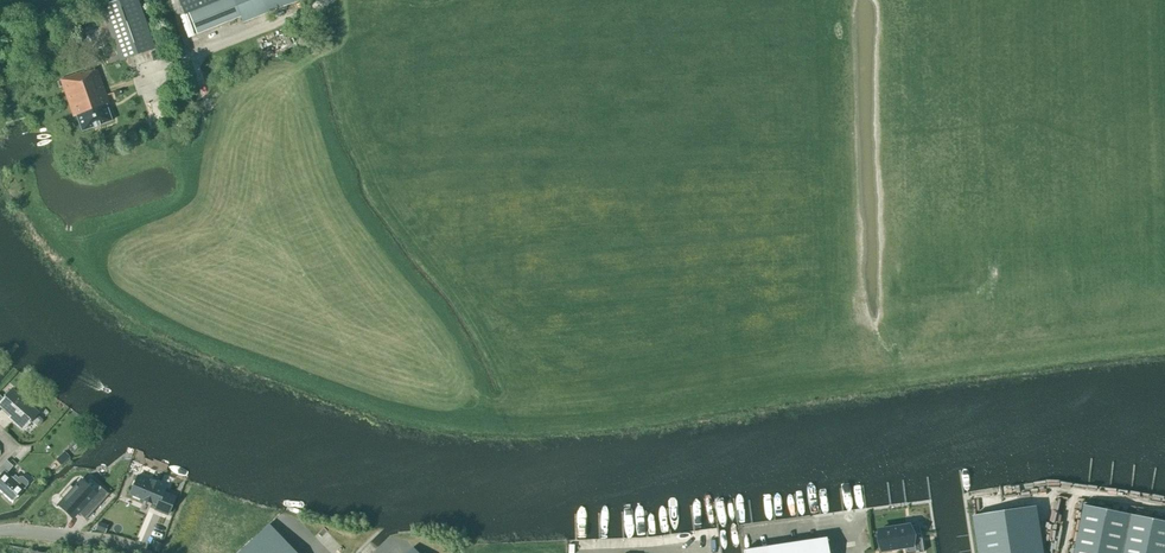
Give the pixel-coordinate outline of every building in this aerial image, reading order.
[(154,47),(136,0),(115,0),(98,6),(118,61),(154,47)] [(240,17),(243,23),(297,1),(296,0),(224,0),(188,14),(196,35),(240,17)] [(301,51),(307,48),(304,42),(312,38),(305,21),(296,25),(299,33),(294,35),(301,51)] [(76,116),(82,132),(93,128),(94,128),(100,126),(100,125),(112,121),(106,105),(109,104),(97,70),(85,74),(84,72),(60,80),(73,117),(76,116)] [(167,125),(165,119),(160,120),(160,121),(151,124),(153,130),(161,127),(167,125)] [(0,403),(0,406),(11,415),(9,418),(23,430),(31,421),(37,427),(40,426),(42,423),(43,419),(37,414),(11,390),(3,399),(0,403)] [(61,466),(70,457),(65,451),(55,460),(61,466)] [(6,473),(13,466),(6,460),(0,466),(0,473),(2,474),(0,477),(0,492),(12,503),(24,489),(23,489),(28,484),(28,482),(22,477),(20,477),(18,479),(15,476),(12,479),(6,473)] [(155,510),(167,515),(175,497),(164,492),(166,488),(137,476),(130,495),(156,506),(155,510)] [(63,500),(59,505),(69,514),(74,509),(78,512),(85,519),(85,520),(109,494),(108,494),(90,478),(84,484),(77,492),(74,488),(70,485),(59,496),(63,500)] [(1084,506),(1075,552),(1164,552),(1164,522),(1084,506)] [(973,516),(979,552),(1037,552),(1030,507),(973,516)] [(96,530),(105,534),(108,526),(99,522),(96,530)] [(268,524),(251,541),(257,547),(274,530),(268,524)] [(878,531),(881,551),(910,547),(911,552),(922,552),(923,552),(919,525),(916,526),(916,525),(878,531)] [(274,530),(257,547),(263,552),(280,536),(274,530)] [(263,552),(275,552),(286,542),(280,536),(263,552)] [(703,538),(705,552),(722,552),(719,536),(703,538)] [(744,552),(828,552),(826,539),(743,551),(744,552)] [(238,552),(251,552),(257,547),(251,541),(238,552)] [(275,552),(287,552),(292,548),(286,542),(275,552)]
